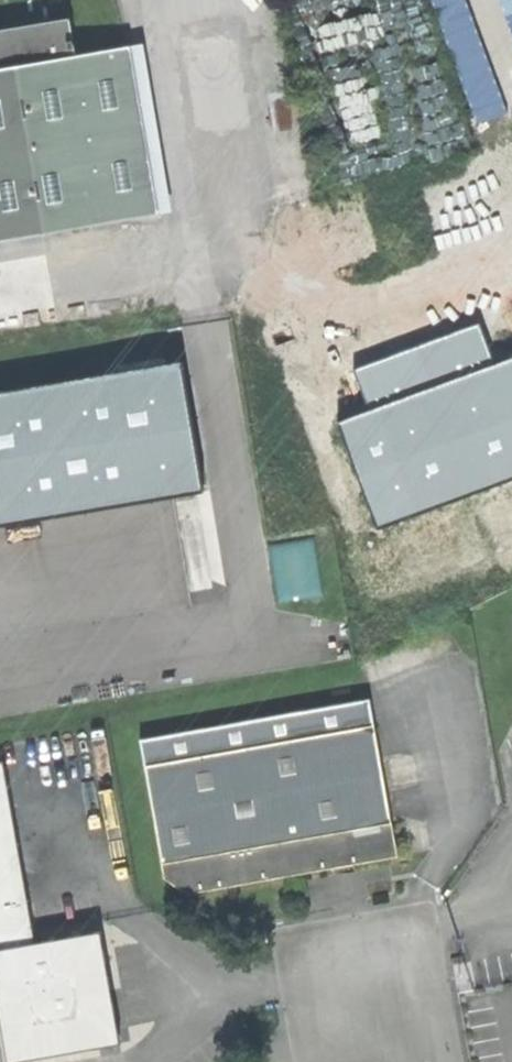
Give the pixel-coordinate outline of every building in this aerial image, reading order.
[(470,122),(502,112),(468,0),(433,0),(470,122)] [(511,51),(511,0),(496,0),(511,51)] [(74,51),(68,14),(0,25),(0,64),(74,51)] [(157,207),(130,41),(74,51),(0,64),(0,236),(157,207)] [(511,467),(511,346),(490,355),(474,313),(351,360),(367,401),(336,413),(376,518),(511,467)] [(0,392),(0,526),(204,492),(182,361),(0,392)] [(139,739),(145,765),(374,725),(369,698),(139,739)] [(343,866),(398,856),(374,725),(145,765),(163,877),(187,894),(343,866)] [(7,1061),(12,1061),(100,1047),(97,1034),(101,1029),(117,1023),(110,984),(100,931),(35,943),(3,760),(0,761),(0,1023),(7,1061)] [(120,1044),(117,1023),(101,1029),(97,1034),(100,1047),(120,1044)]
